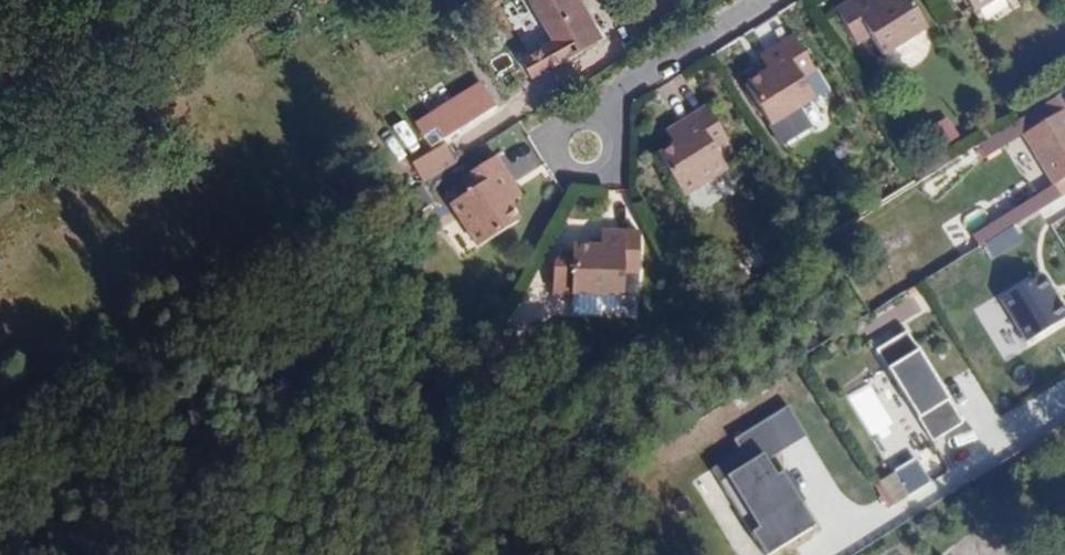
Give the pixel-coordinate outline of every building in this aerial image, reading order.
[(571,57),(606,35),(597,21),(592,23),(578,0),(535,0),(571,57)] [(876,5),(871,0),(839,19),(859,53),(872,46),(885,64),(926,40),(902,1),(889,8),(881,14),(876,5)] [(876,5),(881,14),(889,8),(884,0),(876,5)] [(976,20),(1010,0),(963,0),(976,20)] [(771,78),(764,83),(749,93),(771,130),(805,110),(797,96),(820,81),(797,43),(762,64),(766,71),(771,78)] [(759,75),(764,83),(771,78),(766,71),(759,75)] [(488,86),(436,118),(449,141),(502,109),(488,86)] [(686,127),(677,132),(650,149),(673,187),(719,159),(711,146),(732,132),(709,93),(677,113),(686,127)] [(668,119),(677,132),(686,127),(677,113),(668,119)] [(1020,139),(1049,186),(1064,176),(1064,123),(1060,114),(1020,139)] [(931,128),(941,148),(961,138),(951,118),(931,128)] [(413,164),(426,184),(460,163),(447,143),(413,164)] [(516,224),(507,209),(501,199),(517,189),(497,159),(462,181),(469,193),(450,205),(476,248),(516,224)] [(501,199),(507,209),(523,198),(517,189),(501,199)] [(979,247),(1062,199),(1056,189),(973,237),(979,247)] [(966,219),(974,233),(1008,213),(1001,199),(966,219)] [(990,245),(998,258),(1026,242),(1019,229),(990,245)] [(601,258),(591,259),(561,260),(564,304),(566,304),(567,319),(572,324),(594,322),(600,317),(599,301),(614,300),(617,300),(615,284),(642,282),(639,237),(600,240),(601,252),(601,258)] [(1046,274),(1003,299),(1029,343),(1064,322),(1064,307),(1046,274)] [(643,298),(642,282),(615,284),(617,300),(643,298)] [(599,301),(600,317),(615,316),(614,300),(599,301)] [(924,348),(911,329),(880,348),(893,369),(924,348)] [(924,348),(893,369),(925,420),(954,402),(958,400),(924,348)] [(849,394),(873,440),(894,428),(870,383),(849,394)] [(966,423),(954,402),(925,420),(937,440),(966,423)] [(741,436),(758,465),(773,456),(811,435),(794,406),(741,436)] [(830,527),(794,468),(784,474),(773,456),(758,465),(740,474),(770,524),(763,531),(778,554),(783,554),(830,527)] [(935,482),(920,459),(883,482),(898,505),(935,482)]
